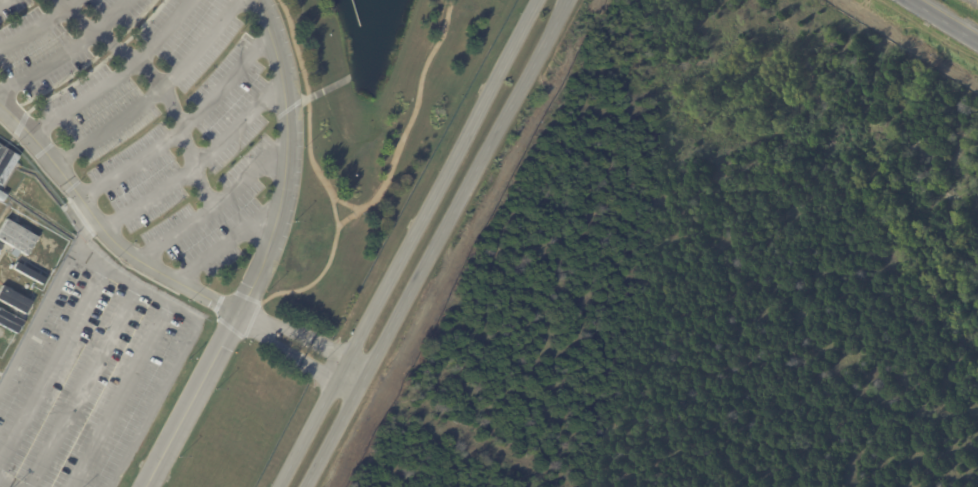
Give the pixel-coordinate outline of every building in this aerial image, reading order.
[(1,185),(0,184),(0,145),(3,147),(18,155),(1,185)] [(12,248),(0,241),(0,230),(6,220),(37,239),(26,256),(19,252),(14,259),(8,255),(12,248)] [(16,263),(44,279),(41,285),(12,269),(16,263)] [(24,313),(30,299),(0,287),(0,303),(24,313)] [(17,334),(0,326),(0,309),(23,322),(17,334)] [(2,359),(0,358),(0,339),(10,344),(2,359)]
